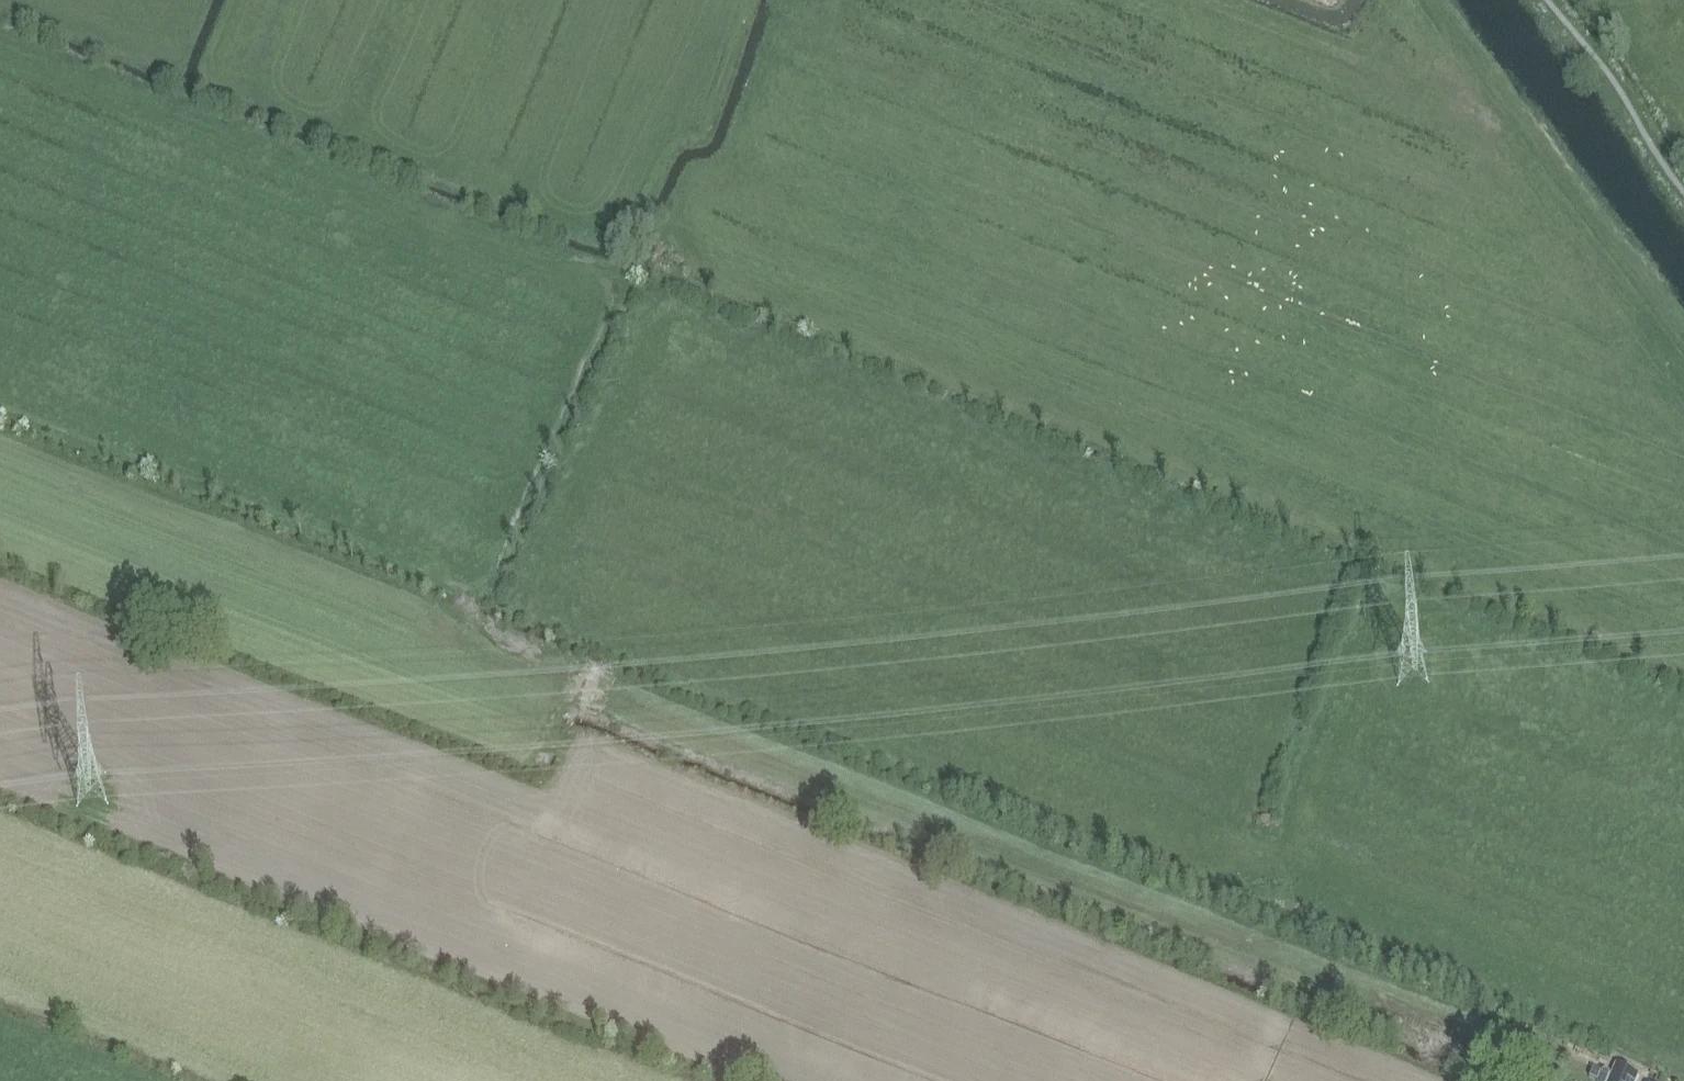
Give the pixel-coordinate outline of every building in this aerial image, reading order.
[(1639,1074),(1615,1063),(1607,1080),(1635,1080),(1639,1074)]
